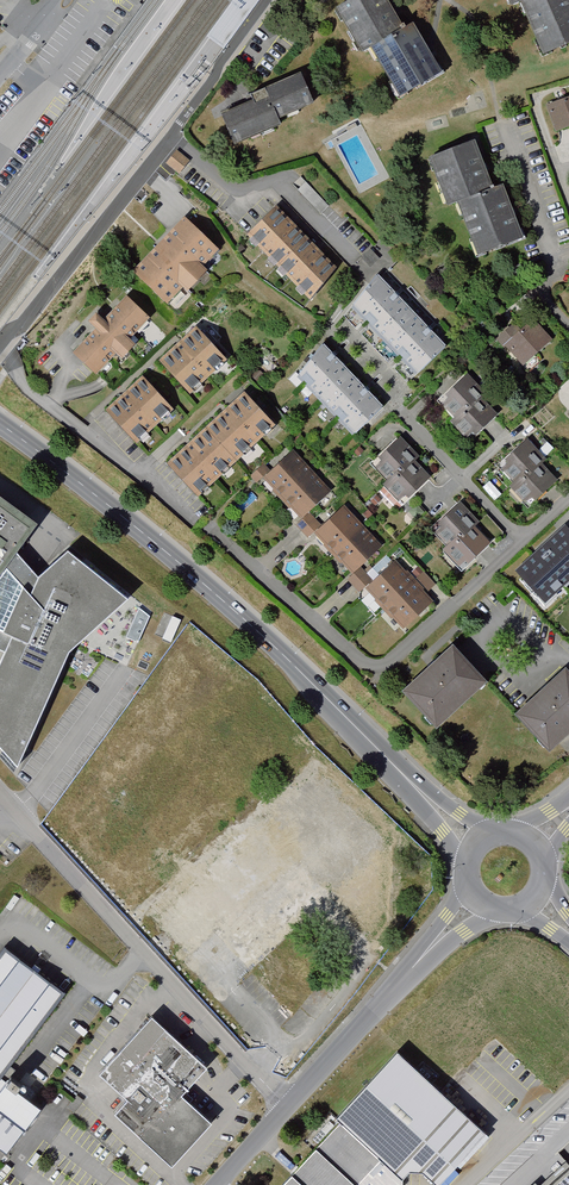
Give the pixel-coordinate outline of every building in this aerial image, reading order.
[(208,35),(224,47),(259,0),(233,0),(208,35)] [(363,55),(371,50),(402,31),(384,0),(360,0),(338,13),(363,55)] [(521,5),(532,0),(508,0),(511,9),(521,5)] [(568,45),(568,0),(532,0),(521,5),(544,57),(568,45)] [(402,31),(371,50),(399,101),(441,76),(412,25),(402,31)] [(221,120),(234,147),(279,127),(277,121),(316,103),(302,73),(249,97),(253,106),(221,120)] [(541,109),(550,133),(568,127),(568,99),(541,109)] [(466,142),(422,159),(439,207),(453,202),(484,190),(482,186),(466,142)] [(177,148),(167,161),(180,171),(190,158),(177,148)] [(484,190),(453,202),(472,254),(515,238),(494,182),(482,186),(484,190)] [(278,264),(306,236),(275,206),(248,234),(278,264)] [(182,216),(131,271),(164,302),(168,298),(179,308),(192,293),(185,287),(203,268),(199,264),(205,258),(212,265),(222,254),(182,216)] [(306,236),(278,264),(310,296),(338,268),(306,236)] [(353,307),(386,340),(413,312),(380,279),(353,307)] [(93,332),(73,353),(95,374),(114,354),(118,358),(135,340),(129,335),(149,315),(125,292),(98,321),(90,313),(82,321),(93,332)] [(419,373),(447,346),(413,312),(386,340),(419,373)] [(196,324),(157,359),(188,393),(227,358),(196,324)] [(509,328),(492,343),(516,369),(544,344),(527,325),(515,335),(509,328)] [(297,375),(325,404),(354,376),(325,347),(297,375)] [(355,433),(383,406),(354,376),(325,404),(355,433)] [(142,378),(105,412),(133,442),(170,408),(142,378)] [(435,406),(447,420),(472,399),(475,396),(459,378),(437,397),(440,401),(435,406)] [(245,390),(206,425),(236,457),(274,422),(245,390)] [(447,420),(444,424),(458,440),(466,433),(469,436),(489,418),(472,399),(447,420)] [(236,457),(206,425),(166,462),(196,494),(236,457)] [(373,469),(385,482),(406,463),(406,462),(411,458),(395,441),(376,460),(379,463),(373,469)] [(495,473),(509,487),(533,465),(538,460),(522,442),(500,462),(503,466),(495,473)] [(265,478),(283,497),(313,470),(294,450),(265,478)] [(424,479),(406,462),(406,463),(385,482),(378,489),(393,504),(401,496),(403,499),(424,479)] [(550,483),(533,465),(509,487),(504,491),(518,506),(527,498),(530,501),(550,483)] [(283,497),(302,517),(331,489),(313,470),(283,497)] [(0,497),(0,574),(17,550),(36,524),(0,497)] [(429,535),(442,549),(468,526),(471,523),(454,505),(432,526),(435,530),(429,535)] [(315,535),(333,553),(363,524),(345,506),(315,535)] [(352,572),(382,544),(363,524),(333,553),(352,572)] [(568,524),(518,570),(547,602),(568,581),(568,524)] [(487,546),(468,526),(442,549),(437,554),(453,570),(460,564),(463,567),(487,546)] [(17,550),(0,574),(0,647),(4,649),(0,658),(0,749),(17,767),(68,653),(128,598),(69,549),(39,574),(17,550)] [(366,588),(386,609),(416,581),(397,560),(366,588)] [(425,570),(418,576),(429,589),(436,582),(425,570)] [(416,581),(386,609),(403,628),(434,601),(416,581)] [(451,642),(403,688),(439,726),(487,680),(451,642)] [(517,712),(550,748),(568,730),(568,668),(567,666),(517,712)] [(7,949),(0,958),(0,1079),(66,993),(7,949)] [(205,1064),(153,1017),(101,1074),(127,1098),(114,1112),(172,1163),(212,1119),(181,1091),(205,1064)] [(394,1054),(367,1085),(340,1116),(333,1124),(281,1184),(399,1184),(416,1165),(434,1181),(480,1128),(442,1095),(394,1054)] [(0,1101),(0,1149),(9,1155),(42,1108),(10,1086),(0,1101)] [(558,1178),(550,1184),(568,1184),(568,1168),(558,1178)]
